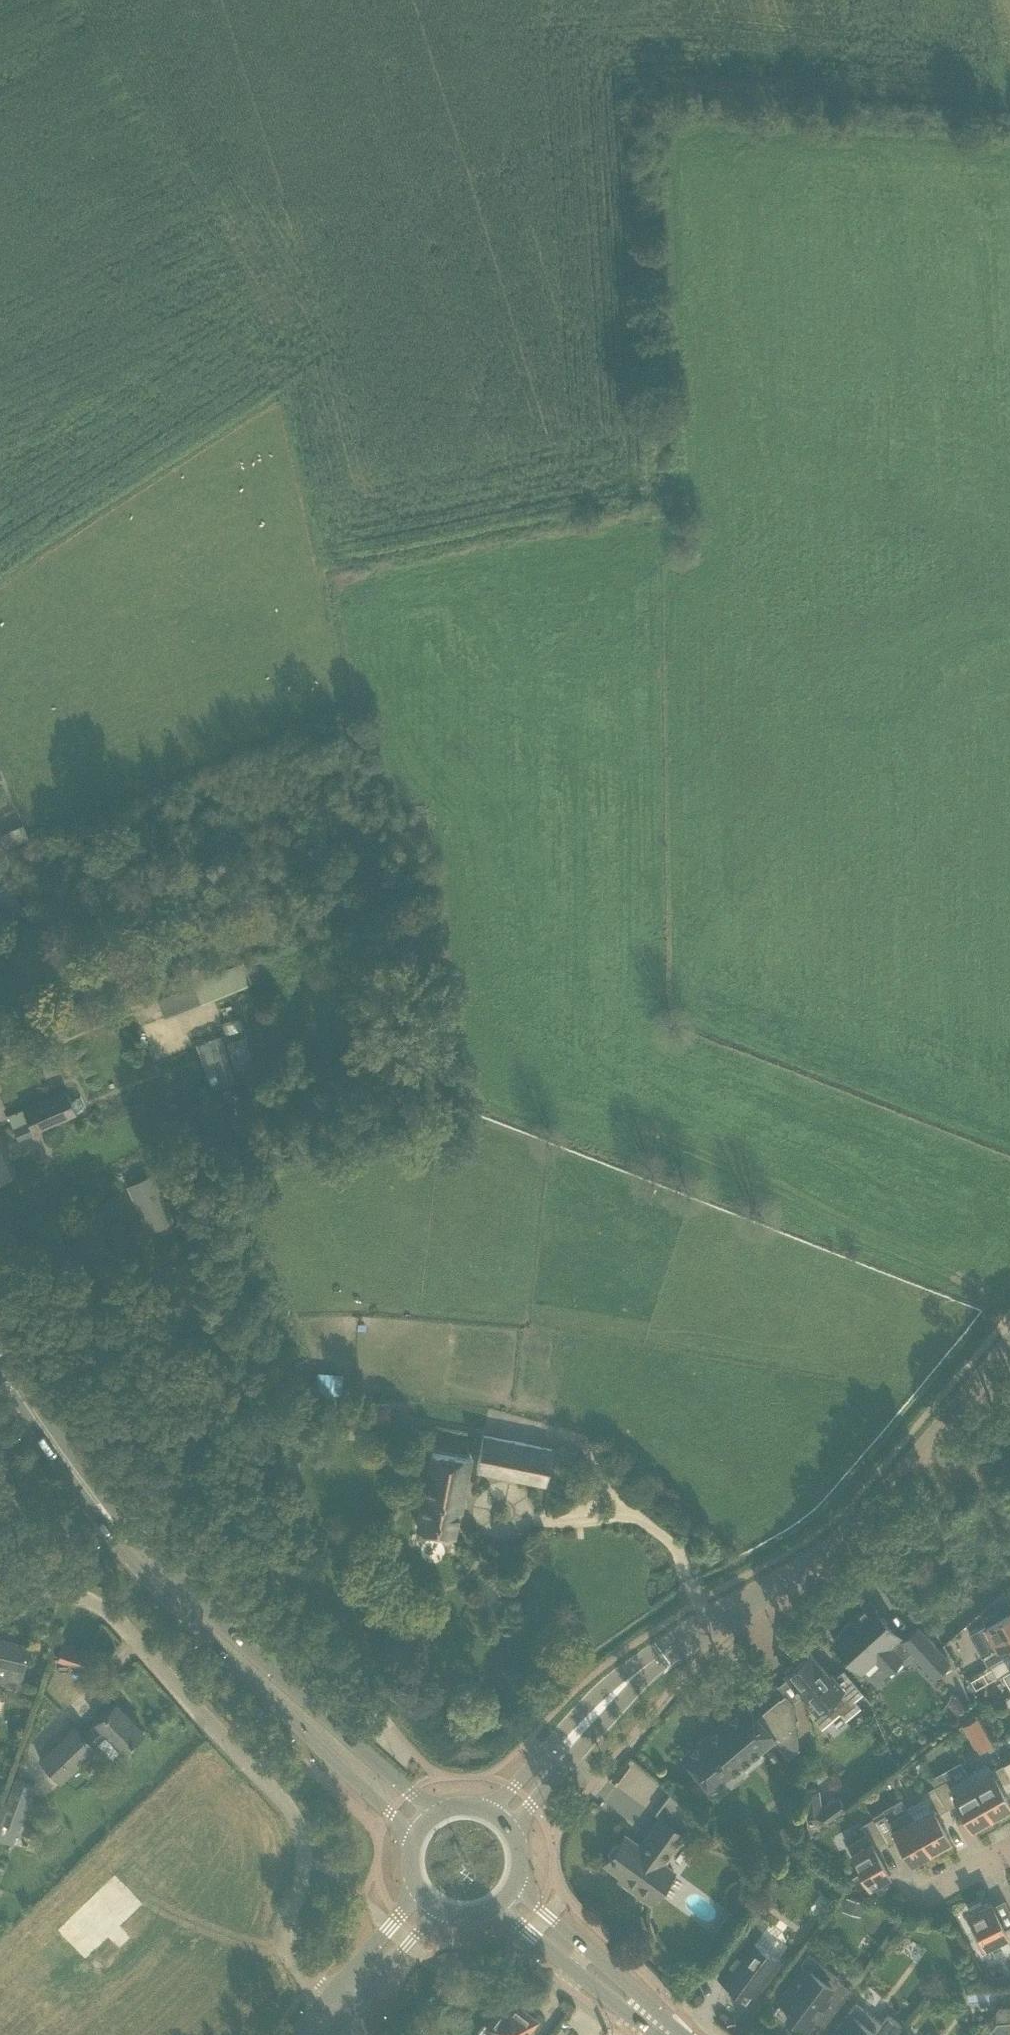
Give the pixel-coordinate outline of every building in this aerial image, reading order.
[(202,1002),(252,981),(244,961),(194,982),(202,1002)] [(211,1045),(190,1051),(204,1097),(225,1090),(211,1045)] [(66,1087),(22,1106),(34,1132),(77,1113),(66,1087)] [(0,1138),(0,1177),(15,1170),(0,1138)] [(153,1170),(127,1182),(148,1229),(174,1217),(153,1170)] [(366,1424),(390,1424),(389,1403),(365,1403),(366,1424)] [(476,1467),(518,1476),(545,1481),(552,1448),(483,1434),(476,1467)] [(470,1458),(451,1454),(432,1451),(417,1528),(454,1535),(459,1510),(460,1510),(470,1458)] [(949,1661),(916,1626),(903,1638),(868,1600),(852,1615),(833,1639),(860,1669),(874,1656),(887,1670),(901,1657),(897,1653),(907,1645),(934,1674),(949,1661)] [(1009,1638),(1009,1609),(968,1632),(986,1664),(1009,1652),(1003,1642),(1009,1638)] [(20,1683),(29,1645),(0,1638),(0,1679),(20,1683)] [(82,1665),(87,1650),(62,1642),(57,1657),(82,1665)] [(809,1650),(784,1671),(794,1682),(793,1683),(796,1686),(815,1708),(811,1712),(822,1725),(840,1709),(845,1716),(858,1705),(853,1698),(862,1691),(843,1668),(842,1669),(843,1670),(834,1676),(830,1671),(828,1673),(809,1650)] [(1009,1653),(1009,1652),(986,1664),(987,1665),(989,1664),(995,1675),(1001,1672),(1009,1687),(1009,1652),(1009,1653)] [(781,1691),(757,1710),(774,1731),(798,1713),(781,1691)] [(93,1744),(96,1742),(111,1757),(121,1747),(122,1748),(143,1729),(116,1701),(95,1721),(96,1721),(83,1734),(74,1724),(39,1757),(61,1780),(96,1747),(93,1744)] [(774,1737),(758,1718),(745,1703),(684,1754),(718,1795),(731,1784),(726,1777),(774,1737)] [(981,1726),(975,1717),(962,1723),(967,1732),(981,1726)] [(799,1748),(796,1728),(777,1744),(788,1757),(799,1748)] [(1002,1763),(1009,1777),(1009,1759),(1002,1763)] [(1004,1791),(1009,1788),(1009,1777),(1002,1763),(991,1769),(987,1762),(968,1773),(991,1814),(1009,1803),(1009,1802),(1004,1791)] [(945,1778),(934,1785),(947,1807),(957,1801),(971,1825),(991,1814),(968,1773),(949,1784),(945,1778)] [(12,1842),(34,1784),(14,1777),(0,1815),(0,1837),(12,1842)] [(908,1808),(907,1808),(930,1848),(949,1837),(936,1813),(947,1807),(934,1785),(922,1791),(931,1806),(913,1816),(908,1808)] [(845,1808),(836,1794),(821,1805),(818,1786),(802,1788),(808,1836),(845,1808)] [(872,1817),(884,1839),(886,1841),(897,1835),(910,1859),(930,1848),(907,1808),(888,1819),(885,1813),(874,1819),(872,1817)] [(654,1896),(666,1880),(673,1869),(664,1862),(685,1833),(661,1816),(640,1845),(625,1834),(605,1862),(623,1875),(624,1874),(653,1895),(654,1896)] [(874,1845),(884,1839),(872,1817),(860,1824),(865,1832),(846,1843),(869,1883),(871,1881),(873,1884),(883,1879),(881,1876),(889,1871),(874,1845)] [(846,1896),(842,1909),(860,1914),(864,1901),(846,1896)] [(763,1897),(757,1905),(763,1909),(769,1901),(763,1897)] [(1009,1941),(1009,1924),(1004,1927),(990,1899),(982,1904),(980,1901),(968,1907),(970,1910),(968,1911),(977,1929),(972,1931),(981,1950),(1008,1937),(1009,1941)] [(739,1946),(718,1973),(738,1988),(735,1992),(745,1999),(751,1990),(754,1992),(779,1957),(754,1939),(768,1921),(752,1909),(730,1939),(739,1946)] [(826,1999),(836,2007),(850,1987),(836,1977),(837,1974),(807,1952),(800,1962),(803,1964),(779,1998),(781,2000),(775,2009),(784,2016),(787,2013),(806,2027),(826,1999)] [(535,2019),(508,1998),(488,2025),(484,2022),(477,2031),(482,2034),(523,2034),(535,2019)] [(902,2024),(887,2012),(881,2020),(855,2001),(830,2034),(894,2034),(902,2024)] [(996,2021),(1009,2020),(1009,2005),(999,2005),(996,2010),(996,2020),(996,2021)] [(996,2021),(990,2029),(999,2034),(1009,2034),(1009,2020),(996,2021)]
